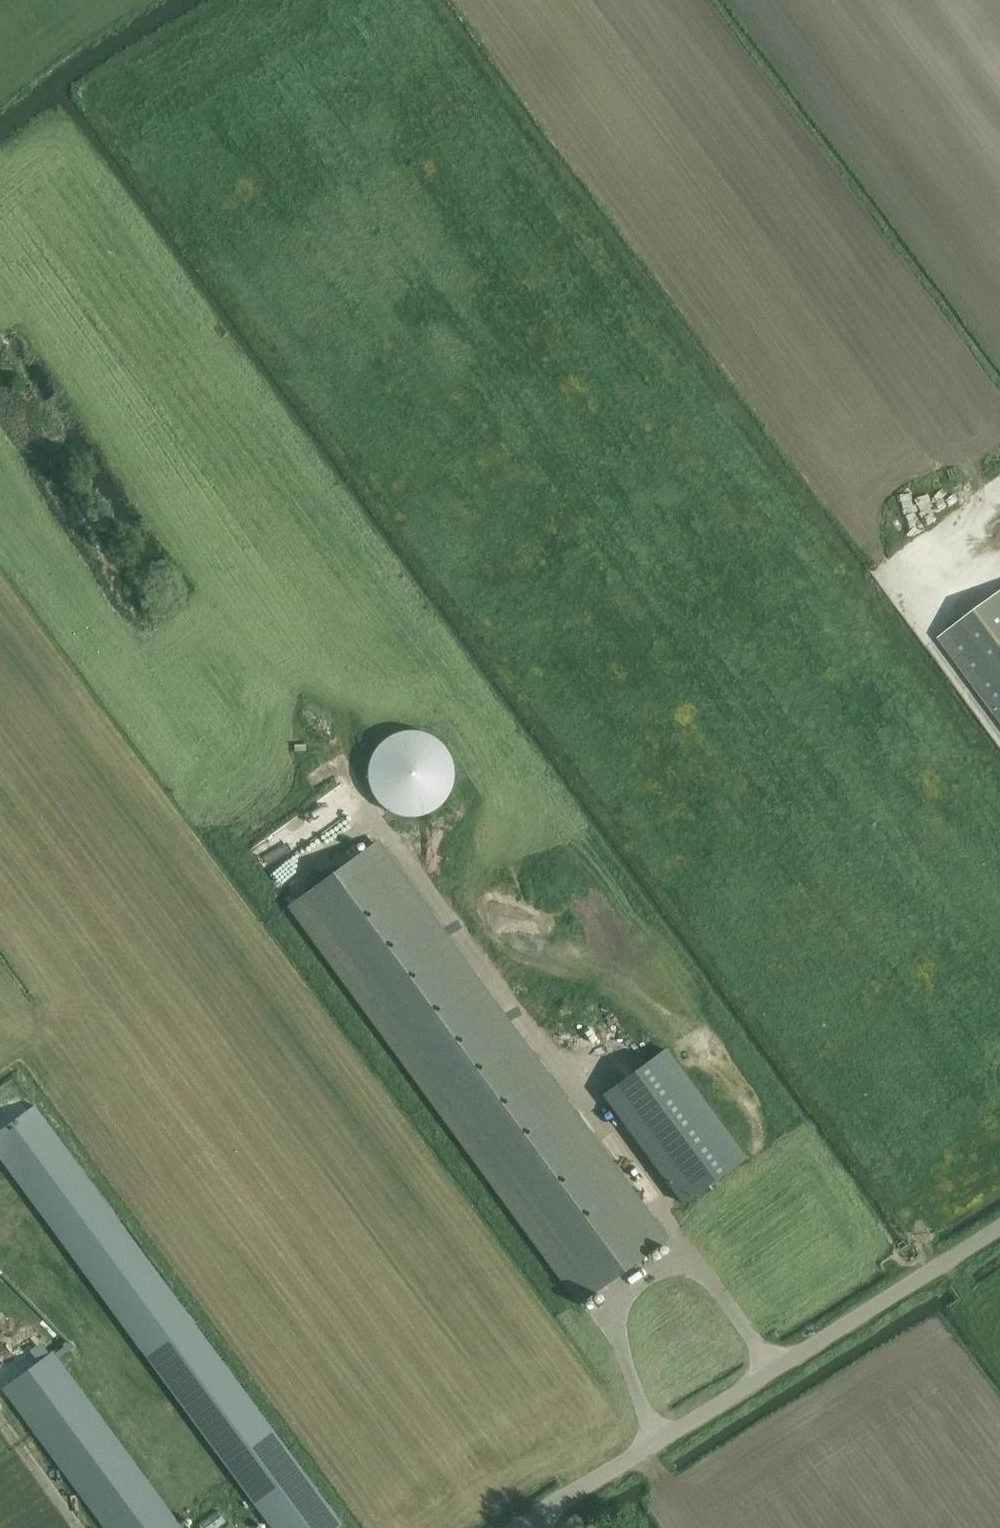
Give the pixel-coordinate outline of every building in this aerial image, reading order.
[(939,636),(999,718),(999,591),(939,636)] [(372,793),(380,804),(390,812),(402,816),(415,817),(427,813),(438,806),(446,797),(451,785),(452,771),(449,758),(442,746),(431,737),(418,732),(404,732),(391,736),(380,743),(372,754),(368,767),(367,781),(372,793)] [(457,815),(467,801),(458,795),(448,809),(457,815)] [(290,904),(580,1302),(665,1240),(375,842),(290,904)] [(666,1047),(603,1093),(683,1203),(746,1157),(666,1047)] [(0,1128),(0,1209),(10,1223),(97,1343),(220,1514),(230,1527),(268,1527),(271,1526),(273,1527),(337,1527),(342,1525),(325,1502),(292,1457),(162,1280),(32,1104),(25,1109),(0,1128)] [(15,1431),(84,1527),(199,1527),(65,1341),(0,1252),(0,1411),(15,1431)]
